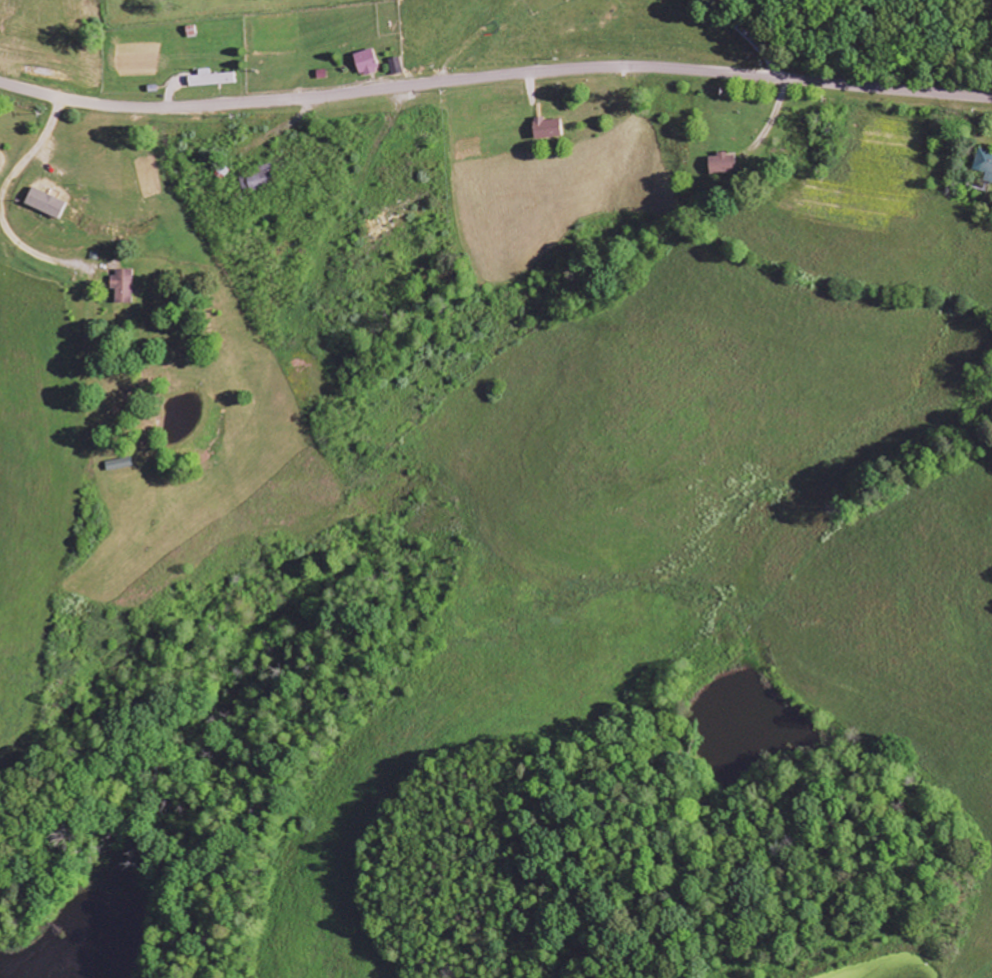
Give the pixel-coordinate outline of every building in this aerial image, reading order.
[(355,55),(362,77),(382,71),(374,49),(355,55)] [(406,73),(401,57),(390,60),(394,76),(406,73)] [(236,74),(211,75),(211,70),(199,70),(199,76),(190,77),(190,87),(236,86),(236,74)] [(545,121),(544,118),(533,119),(535,140),(563,137),(561,119),(545,121)] [(979,148),(972,170),(984,174),(982,181),(991,184),(991,153),(979,148)] [(735,154),(717,155),(717,157),(709,158),(709,175),(736,174),(735,154)] [(279,183),(272,165),(241,178),(248,195),(279,183)] [(59,220),(67,203),(33,187),(25,205),(59,220)] [(116,304),(135,303),(134,270),(114,270),(114,289),(116,289),(116,304)] [(135,467),(133,457),(107,463),(109,473),(135,467)]
